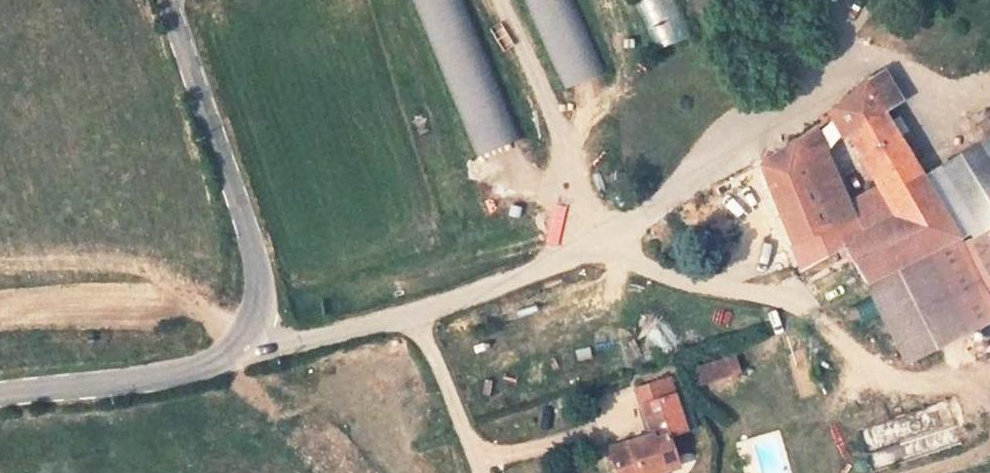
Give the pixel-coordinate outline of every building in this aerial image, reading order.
[(470,157),(514,142),(466,0),(416,0),(470,157)] [(646,51),(681,39),(668,0),(628,0),(646,51)] [(862,280),(895,342),(948,316),(918,254),(924,251),(958,236),(882,111),(900,99),(882,70),(870,77),(831,109),(879,189),(893,214),(861,230),(849,202),(831,161),(810,170),(795,138),(758,163),(760,168),(742,175),(760,220),(778,213),(800,267),(842,244),(862,280)] [(815,125),(795,138),(810,170),(831,161),(815,125)] [(922,176),(958,236),(924,251),(966,329),(989,316),(989,290),(987,284),(989,282),(989,137),(922,176)] [(760,220),(742,175),(716,185),(733,230),(760,220)] [(879,189),(849,202),(861,230),(893,214),(879,189)] [(906,362),(966,329),(924,251),(918,254),(948,316),(895,342),(906,362)] [(697,371),(702,384),(741,373),(735,359),(697,371)] [(638,391),(643,408),(675,396),(669,380),(638,391)] [(612,453),(619,472),(668,472),(683,468),(672,438),(689,433),(675,396),(643,408),(653,438),(612,453)]
